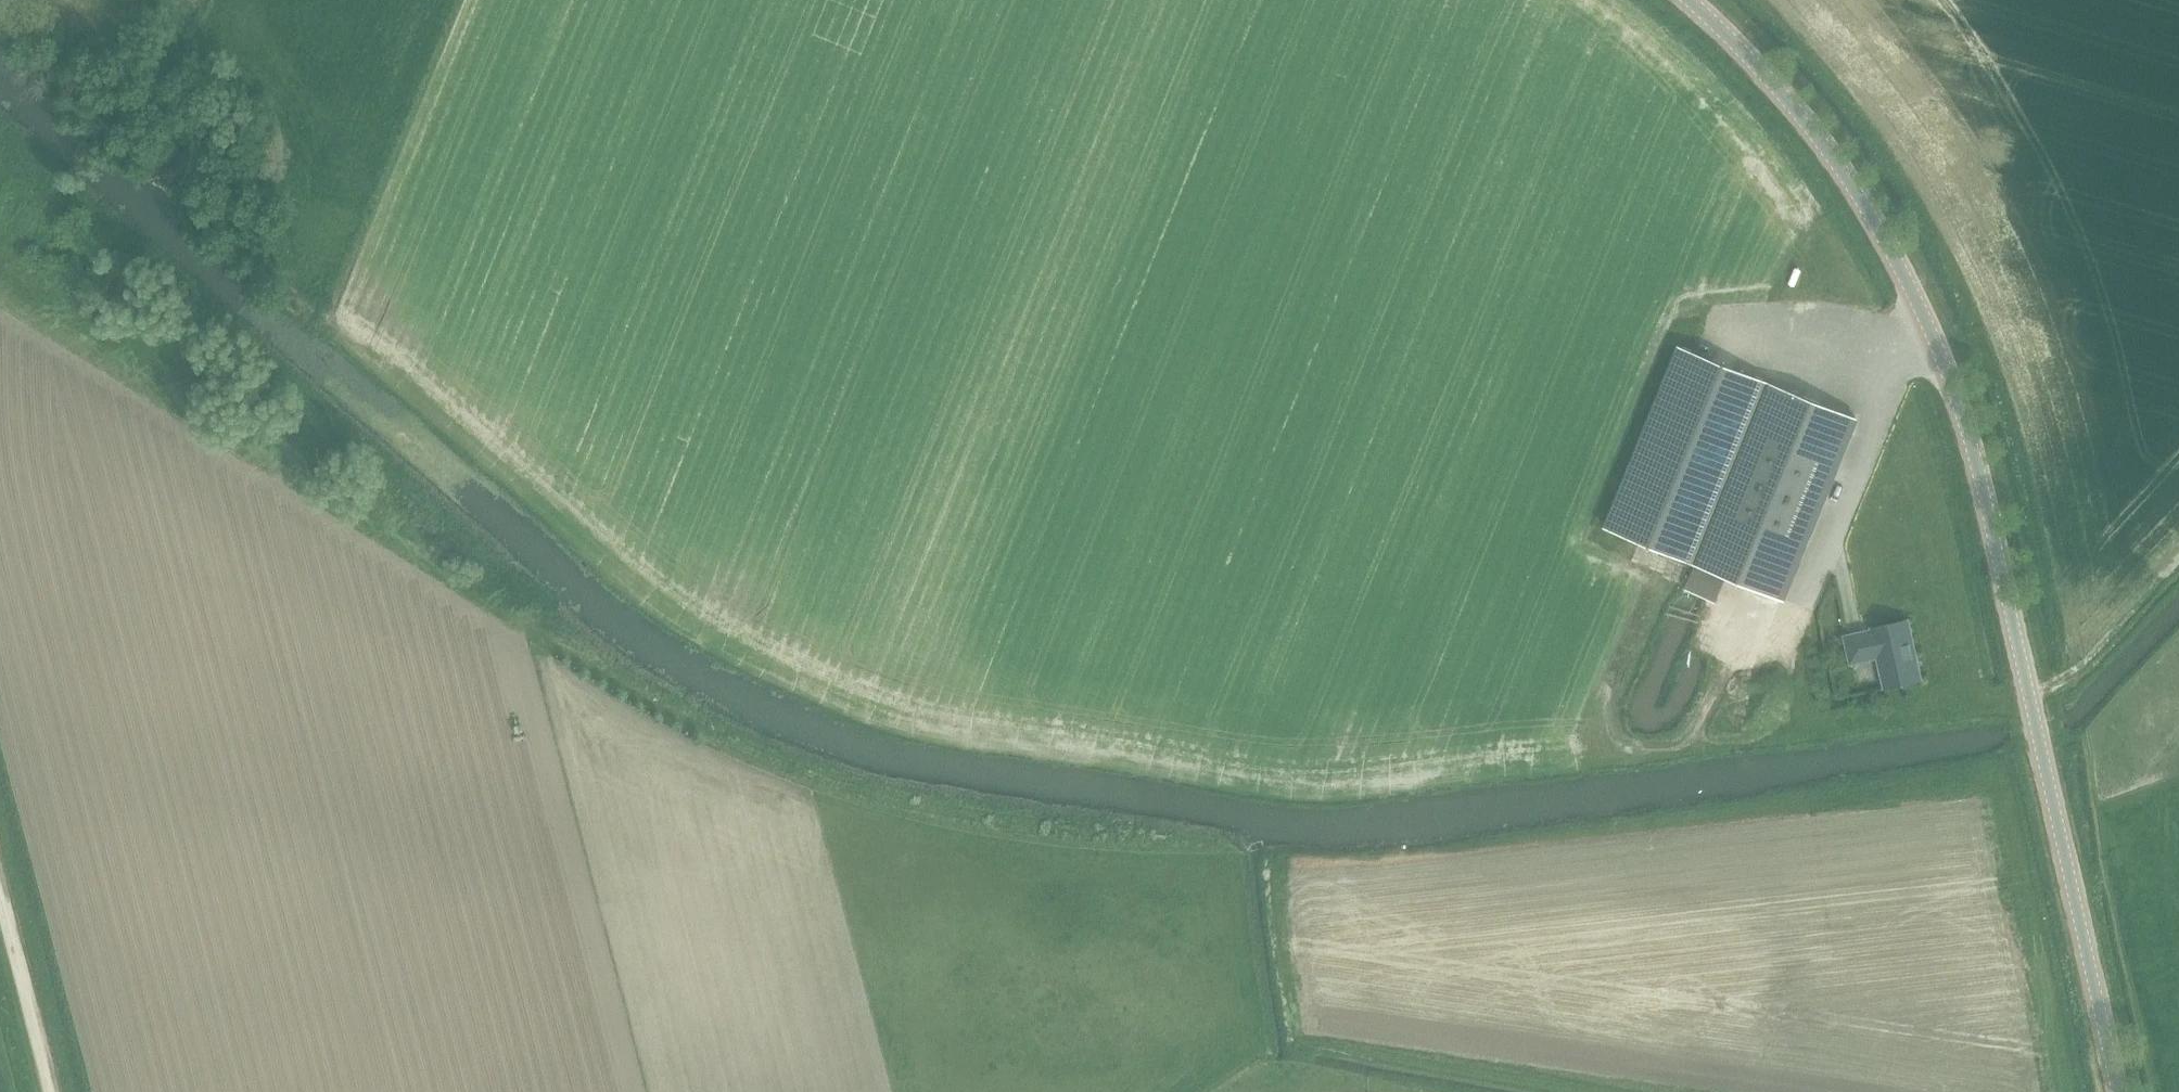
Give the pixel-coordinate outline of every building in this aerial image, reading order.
[(1716,601),(1726,576),(1781,599),(1855,416),(1677,344),(1603,526),(1696,564),(1686,589),(1716,601)] [(1921,679),(1908,619),(1871,627),(1872,630),(1845,636),(1851,662),(1877,656),(1884,687),(1921,679)]
